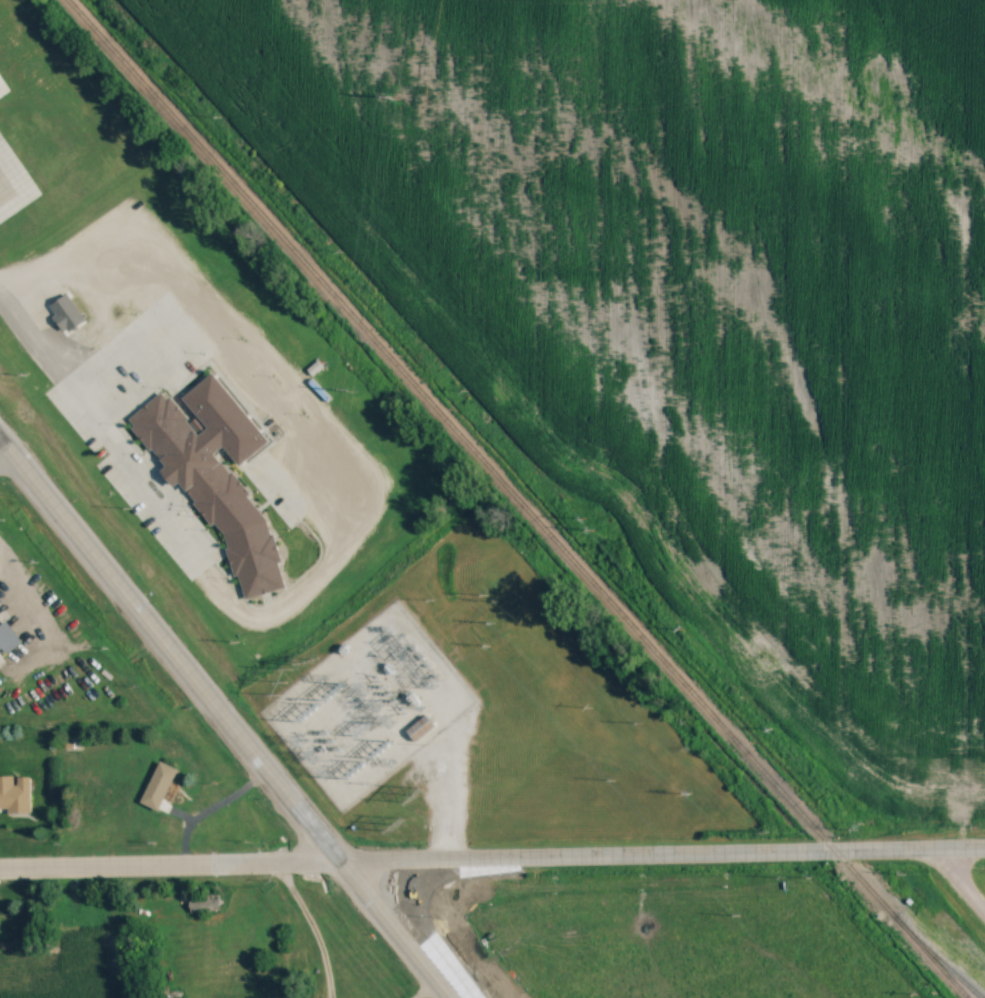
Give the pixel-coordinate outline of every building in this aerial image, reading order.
[(48,308),(67,335),(86,321),(67,294),(48,308)] [(435,725),(426,714),(408,730),(417,741),(435,725)] [(177,768),(159,760),(142,803),(160,811),(177,768)] [(8,813),(31,813),(31,775),(0,775),(0,808),(8,808),(8,813)] [(219,898),(190,898),(190,913),(219,913),(219,898)]
